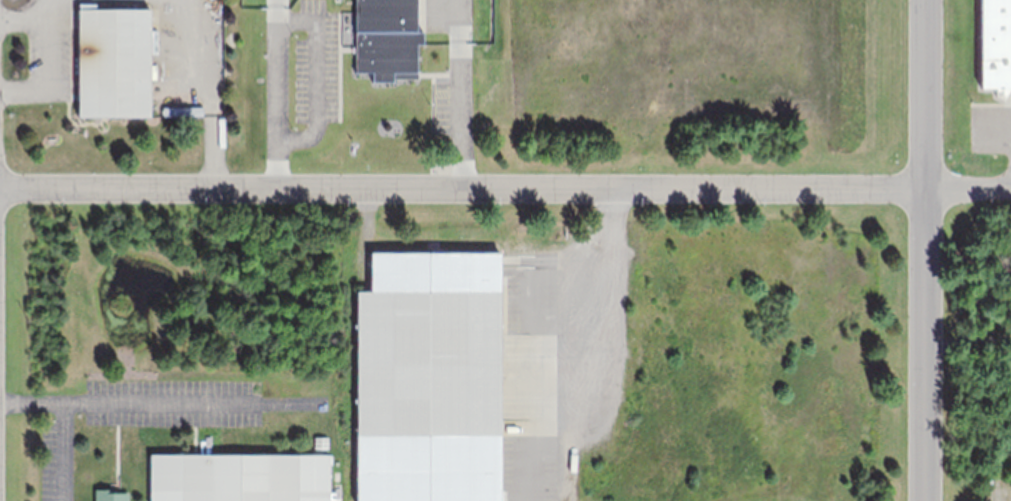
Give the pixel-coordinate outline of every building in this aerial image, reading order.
[(356,71),(356,0),(417,0),(417,30),(423,30),(423,43),(416,43),(417,77),(393,77),(393,81),(373,81),(373,71),(356,71)] [(980,88),(980,0),(1010,0),(1010,88),(1004,99),(995,95),(995,88),(980,88)] [(150,80),(150,91),(150,116),(78,116),(79,8),(150,8),(150,80)] [(500,334),(500,433),(500,434),(357,434),(357,290),(500,291),(500,334)] [(315,447),(315,437),(329,437),(329,447),(315,447)] [(329,454),(329,500),(150,500),(150,454),(329,454)] [(129,491),(129,500),(95,500),(95,488),(117,488),(117,491),(129,491)]
